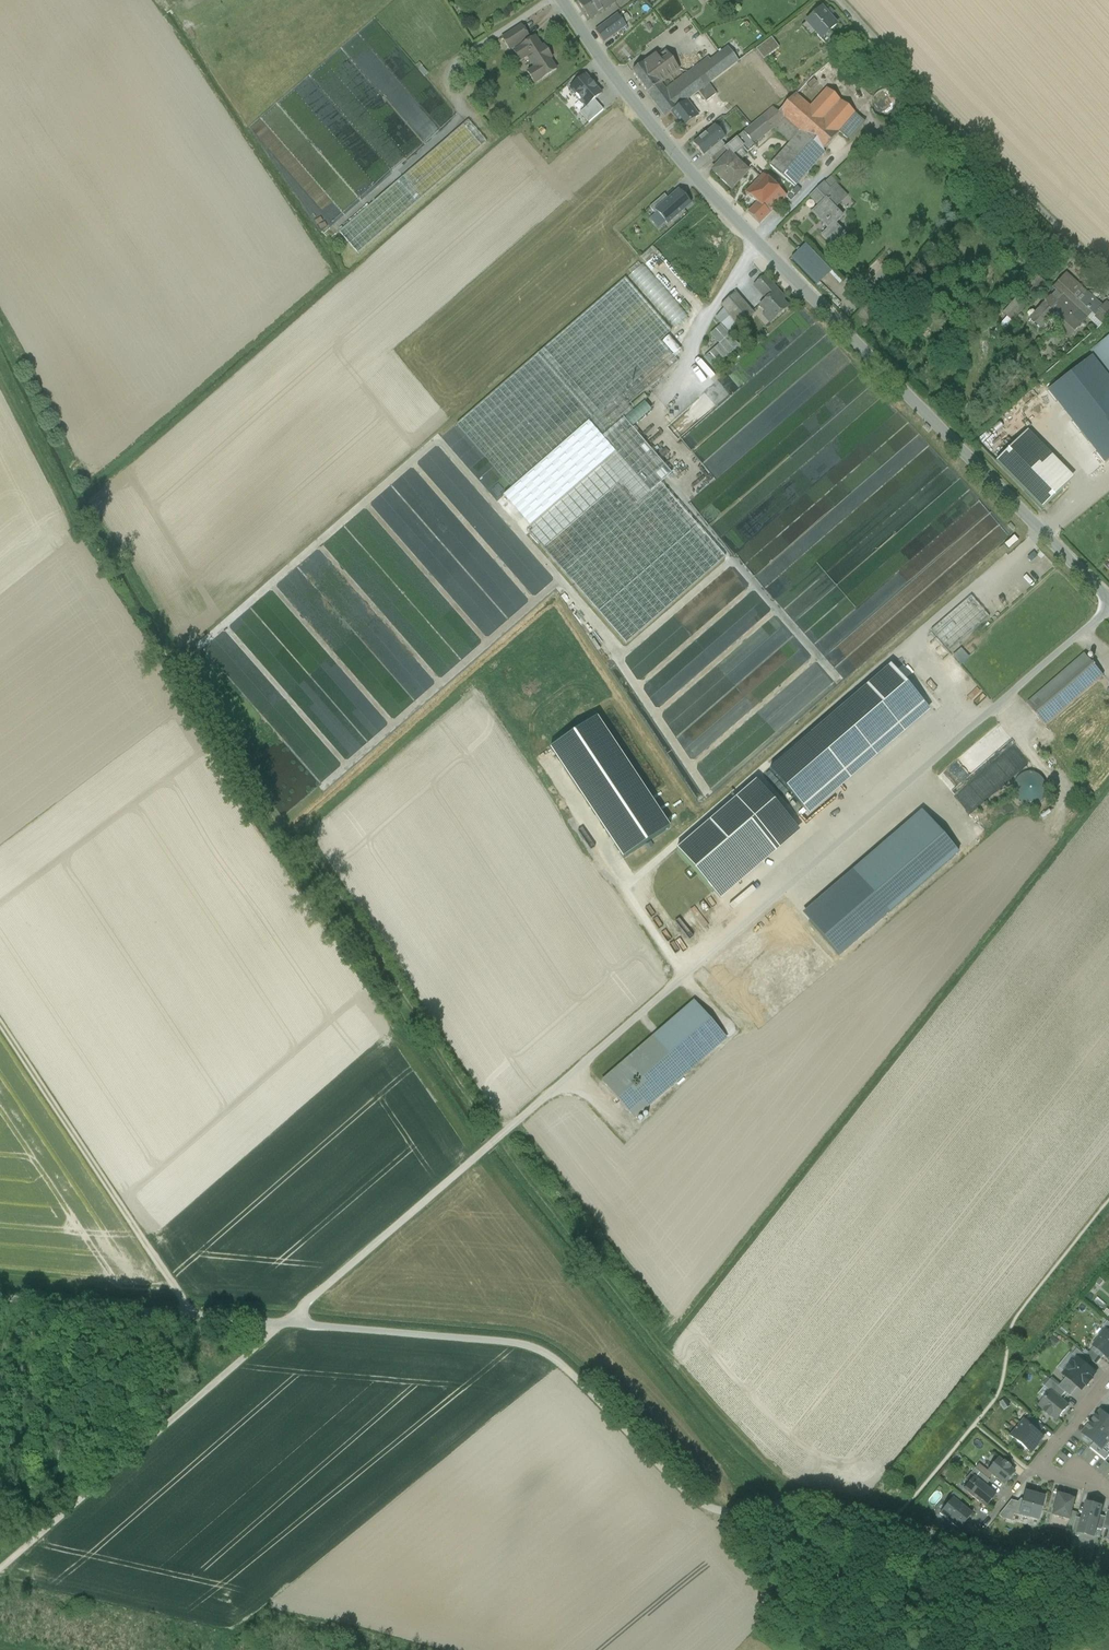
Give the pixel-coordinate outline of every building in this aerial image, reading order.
[(579,2),(591,20),(616,3),(614,0),(581,0),(579,2)] [(837,26),(823,9),(807,23),(821,39),(837,26)] [(635,20),(628,12),(624,15),(630,24),(635,20)] [(618,15),(596,32),(605,44),(627,27),(618,15)] [(521,26),(502,39),(510,50),(529,38),(521,26)] [(764,59),(779,47),(771,37),(756,49),(764,59)] [(542,48),(535,38),(514,52),(520,62),(527,57),(534,68),(527,73),(535,84),(556,70),(550,60),(552,59),(544,46),(542,48)] [(728,48),(691,77),(701,90),(708,84),(738,61),(728,48)] [(830,49),(820,58),(825,63),(835,54),(830,49)] [(659,57),(644,68),(658,86),(661,84),(680,70),(666,52),(659,57)] [(657,54),(642,65),(644,68),(659,57),(657,54)] [(644,68),(642,65),(632,73),(647,94),(658,86),(644,68)] [(667,90),(661,84),(658,86),(647,94),(665,118),(671,113),(698,92),(701,90),(691,77),(688,74),(667,90)] [(585,75),(568,89),(585,109),(602,94),(585,75)] [(856,114),(812,78),(797,95),(813,109),(825,120),(836,107),(850,120),(856,114)] [(708,84),(701,90),(698,92),(706,103),(716,95),(708,84)] [(904,114),(905,108),(904,102),(900,97),(895,94),(889,93),(883,94),(878,97),(874,103),(873,109),(874,115),(878,120),(883,123),(889,124),(895,123),(900,120),(904,114)] [(780,112),(780,113),(785,117),(796,127),(813,109),(797,95),(796,94),(780,112)] [(686,101),(671,113),(683,128),(695,119),(690,112),(692,110),(686,101)] [(780,112),(775,107),(767,114),(777,125),(785,117),(780,113),(780,112)] [(825,120),(813,109),(796,127),(801,131),(823,151),(840,133),(850,120),(836,107),(825,120)] [(767,114),(743,134),(753,144),(777,125),(767,114)] [(850,120),(840,133),(847,139),(863,121),(856,114),(850,120)] [(330,135),(315,141),(321,156),(307,162),(320,166),(322,158),(349,191),(342,194),(344,200),(329,213),(332,217),(331,223),(426,143),(414,140),(413,138),(397,133),(395,141),(386,131),(382,135),(383,132),(373,120),(356,127),(358,133),(353,135),(348,129),(350,122),(343,125),(347,135),(342,139),(334,129),(329,131),(330,135)] [(486,143),(468,121),(339,233),(358,254),(486,143)] [(715,126),(693,145),(703,157),(706,154),(721,142),(725,139),(715,126)] [(801,131),(762,176),(786,197),(795,187),(825,152),(823,151),(801,131)] [(728,154),(731,157),(744,147),(747,152),(754,146),(753,144),(743,134),(726,148),(724,150),(728,154)] [(724,150),(726,148),(721,142),(706,154),(711,160),(724,150)] [(724,150),(711,160),(717,166),(728,154),(724,150)] [(712,172),(731,189),(747,171),(731,157),(728,154),(717,166),(712,172)] [(786,197),(762,176),(746,193),(758,203),(749,213),(761,224),(786,198),(786,197)] [(824,185),(811,197),(819,206),(828,199),(825,196),(830,191),(824,185)] [(819,206),(813,213),(829,230),(822,235),(833,247),(845,236),(835,225),(842,218),(834,210),(847,198),(836,186),(830,191),(825,196),(828,199),(819,206)] [(786,197),(786,198),(790,202),(800,191),(795,187),(786,197)] [(679,192),(655,212),(667,225),(687,207),(690,205),(679,192)] [(830,272),(805,245),(790,259),(816,286),(830,272)] [(673,327),(687,315),(644,263),(630,274),(673,327)] [(784,300),(764,277),(754,286),(767,300),(760,306),(773,321),(787,309),(782,302),(784,300)] [(1081,289),(1068,277),(1056,290),(1066,299),(1059,307),(1051,300),(1031,323),(1041,332),(1051,321),(1066,335),(1076,324),(1080,327),(1091,316),(1095,319),(1100,313),(1094,308),(1085,300),(1080,306),(1078,304),(1079,302),(1074,297),(1081,289)] [(625,279),(457,425),(512,489),(503,496),(531,528),(615,454),(602,439),(625,418),(633,411),(628,406),(648,389),(639,378),(669,353),(660,342),(671,332),(625,279)] [(1033,284),(1012,308),(1019,315),(1040,291),(1033,284)] [(735,293),(721,306),(723,309),(714,317),(730,335),(754,315),(735,293)] [(1095,319),(1102,326),(1108,319),(1108,308),(1106,306),(1100,313),(1095,319)] [(1092,350),(1108,372),(1108,337),(1092,350)] [(672,473),(625,418),(602,439),(615,454),(531,528),(561,570),(661,484),(672,473)] [(1073,479),(1027,432),(995,463),(1042,510),(1073,479)] [(1095,446),(1108,462),(1108,435),(1095,446)] [(725,558),(661,484),(561,570),(626,644),(725,558)] [(641,688),(661,710),(737,642),(737,640),(771,610),(762,600),(730,629),(721,629),(721,618),(725,614),(722,610),(748,586),(740,577),(734,577),(734,572),(725,572),(722,575),(722,584),(716,589),(712,584),(712,593),(710,594),(706,594),(706,587),(666,622),(666,639),(634,668),(634,670),(642,679),(653,669),(662,669),(641,688)] [(971,596),(931,631),(949,653),(989,618),(971,596)] [(280,685),(346,760),(388,723),(372,705),(356,706),(350,699),(350,688),(347,685),(354,685),(345,675),(340,675),(340,671),(339,671),(334,671),(330,667),(330,656),(314,638),(306,646),(295,646),(289,651),(301,666),(302,666),(303,676),(325,675),(325,672),(329,672),(329,678),(335,685),(320,685),(315,679),(305,680),(305,685),(280,685)] [(961,649),(952,656),(961,666),(969,658),(961,649)] [(1086,656),(1028,705),(1046,726),(1104,677),(1086,656)] [(890,666),(810,734),(850,780),(930,711),(890,666)] [(597,718),(550,750),(622,859),(670,828),(597,718)] [(850,780),(810,734),(769,770),(809,815),(850,780)] [(954,794),(969,813),(1022,772),(1014,762),(1012,763),(1005,754),(954,794)] [(1046,797),(1047,790),(1046,783),(1042,778),(1036,774),(1030,773),(1023,774),(1018,778),(1014,783),(1013,790),(1014,796),(1018,802),(1023,806),(1030,807),(1036,806),(1042,802),(1046,797)] [(799,832),(755,782),(676,851),(719,901),(799,832)] [(921,811),(802,914),(839,957),(958,854),(921,811)] [(958,832),(968,844),(978,834),(968,823),(958,832)] [(693,1001),(601,1081),(634,1118),(644,1110),(726,1039),(693,1001)] [(644,1110),(634,1118),(639,1125),(650,1116),(644,1110)] [(1099,1338),(1100,1339),(1094,1347),(1108,1359),(1108,1358),(1108,1331),(1106,1329),(1105,1329),(1099,1338)] [(1091,1361),(1077,1349),(1073,1355),(1077,1359),(1077,1358),(1087,1366),(1091,1361)] [(1077,1359),(1063,1375),(1067,1378),(1079,1387),(1082,1390),(1086,1385),(1088,1386),(1093,1380),(1092,1379),(1096,1373),(1087,1366),(1077,1358),(1077,1359)] [(1067,1378),(1059,1387),(1066,1393),(1071,1397),(1079,1387),(1067,1378)] [(1059,1387),(1051,1380),(1045,1387),(1052,1392),(1060,1399),(1066,1393),(1059,1387)] [(1052,1392),(1040,1406),(1046,1411),(1045,1412),(1051,1416),(1052,1415),(1057,1420),(1069,1406),(1060,1399),(1052,1392)] [(1101,1412),(1092,1423),(1108,1436),(1108,1418),(1101,1412)] [(1045,1428),(1029,1415),(1025,1421),(1040,1434),(1045,1428)] [(1024,1421),(1010,1437),(1030,1453),(1043,1437),(1040,1434),(1025,1421),(1024,1421)] [(1108,1442),(1108,1436),(1092,1423),(1083,1434),(1103,1450),(1108,1442)] [(988,1471),(1004,1485),(1014,1472),(1009,1468),(1010,1467),(1004,1462),(1003,1463),(997,1459),(988,1471)] [(989,1481),(974,1469),(970,1474),(974,1477),(985,1486),(989,1481)] [(985,1486),(974,1477),(963,1490),(985,1508),(996,1495),(985,1486)] [(1023,1496),(1017,1519),(1036,1524),(1042,1501),(1023,1496)] [(1075,1500),(1057,1496),(1052,1516),(1069,1520),(1075,1500)] [(972,1515),(951,1498),(939,1514),(959,1530),(972,1515)] [(1104,1506),(1085,1501),(1074,1537),(1094,1543),(1104,1506)]
